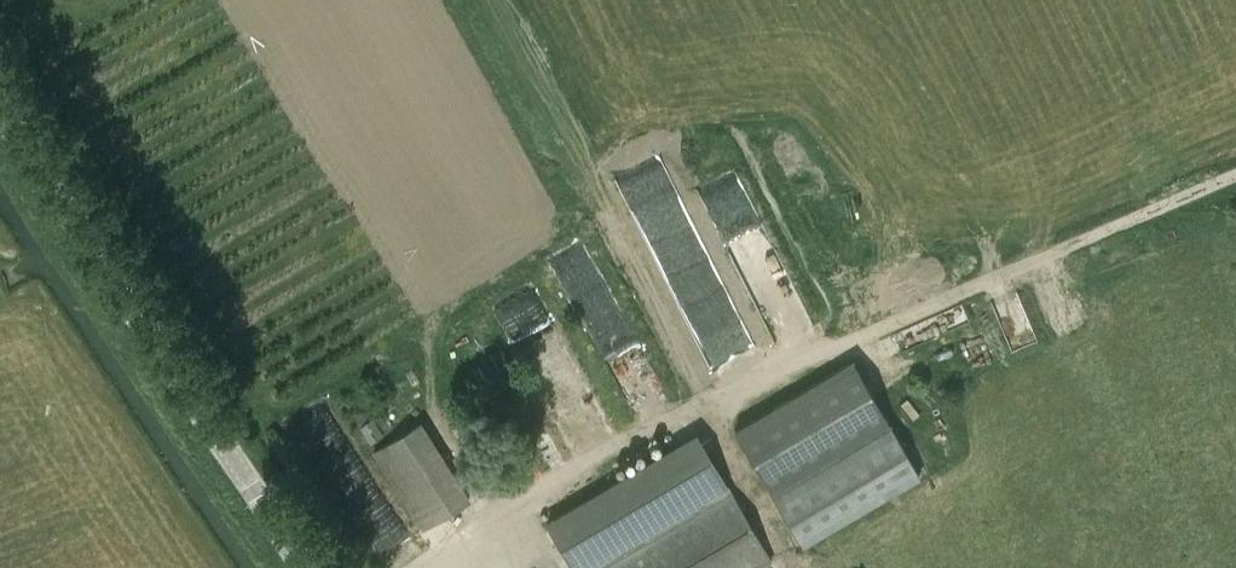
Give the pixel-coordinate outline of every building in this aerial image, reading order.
[(598,351),(631,336),(588,241),(554,257),(598,351)] [(703,243),(664,256),(683,311),(722,298),(703,243)] [(746,310),(758,338),(782,328),(769,300),(746,310)] [(802,545),(919,475),(851,360),(734,430),(802,545)] [(308,416),(331,436),(344,422),(320,401),(308,416)] [(770,559),(697,435),(547,523),(573,567),(756,567),(770,559)] [(467,501),(448,471),(404,499),(423,529),(467,501)] [(379,541),(402,522),(391,509),(381,516),(376,510),(363,522),(379,541)]
